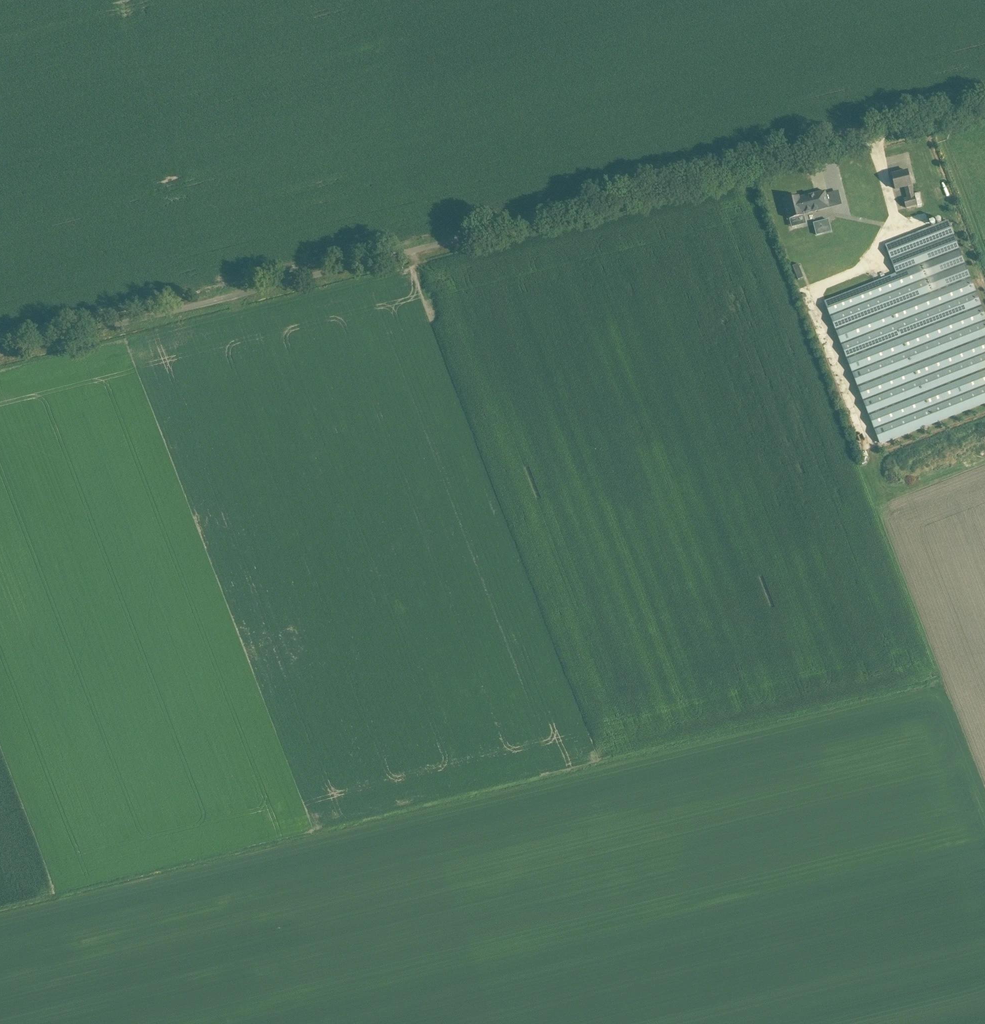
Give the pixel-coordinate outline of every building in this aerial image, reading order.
[(891,174),(895,190),(905,187),(908,198),(904,199),(906,207),(916,205),(908,170),(891,174)] [(830,208),(826,191),(800,198),(799,196),(796,197),(796,195),(788,197),(788,199),(786,200),(790,219),(804,215),(804,214),(830,208)] [(829,220),(814,223),(817,236),(832,232),(829,220)] [(949,221),(877,249),(888,277),(826,302),(882,443),(984,403),(984,314),(949,221)] [(798,264),(793,266),(798,280),(804,277),(798,264)]
